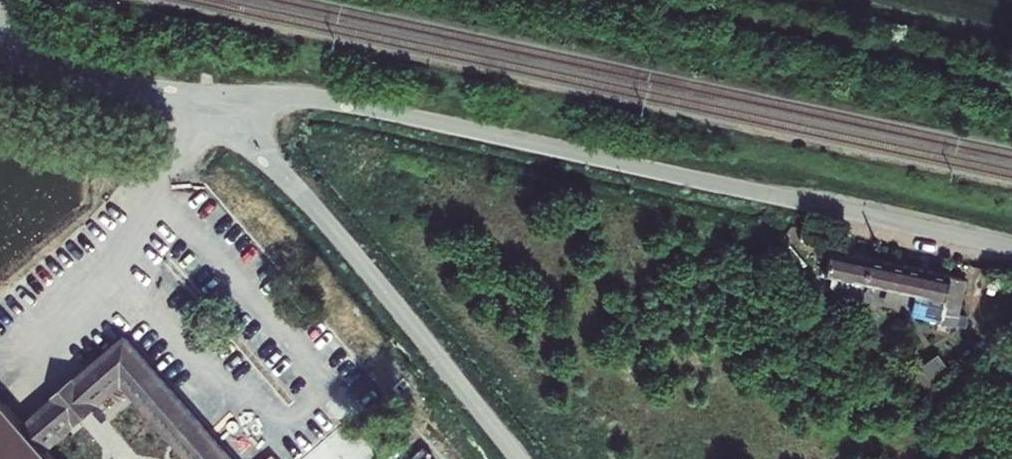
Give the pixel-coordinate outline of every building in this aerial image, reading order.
[(859,313),(863,294),(868,268),(828,260),(824,286),(847,290),(845,299),(842,310),(859,313)] [(882,298),(895,300),(900,275),(868,268),(863,294),(882,298)] [(926,326),(953,332),(962,288),(900,275),(895,300),(929,308),(926,326)] [(832,297),(845,299),(847,290),(824,286),(832,297)] [(115,341),(22,423),(41,445),(114,383),(179,458),(215,458),(115,341)] [(22,423),(0,397),(0,458),(53,458),(41,445),(22,423)]
